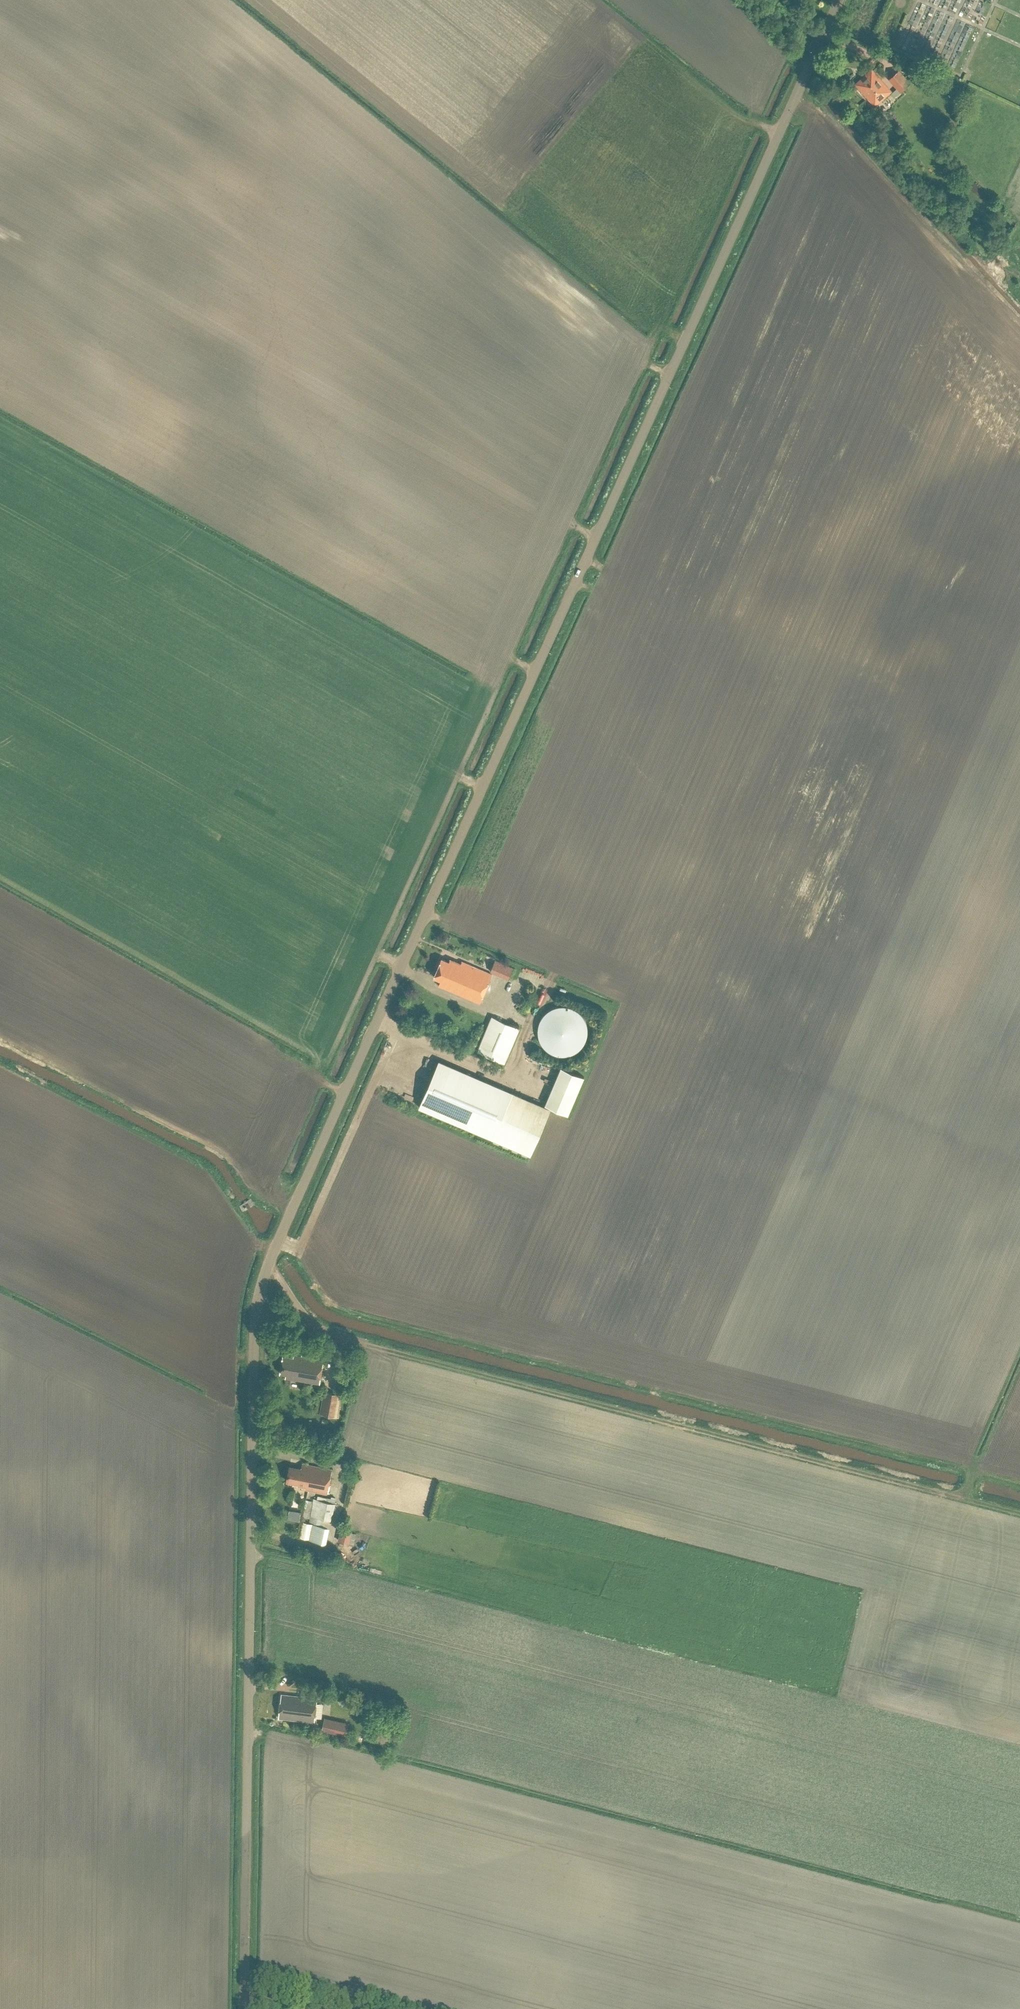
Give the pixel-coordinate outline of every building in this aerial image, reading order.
[(891,93),(893,96),(909,82),(897,69),(886,78),(896,89),(891,93)] [(864,76),(863,78),(858,83),(863,90),(864,92),(867,95),(869,96),(875,103),(889,90),(883,83),(883,82),(879,77),(878,78),(872,70),(866,76),(864,76)] [(440,983),(480,1001),(492,972),(463,960),(462,962),(451,957),(450,960),(442,957),(435,975),(442,978),(440,983)] [(511,978),(516,966),(497,958),(492,970),(511,978)] [(524,991),(529,980),(534,982),(537,973),(528,969),(519,989),(524,991)] [(517,977),(514,987),(519,989),(522,979),(517,977)] [(492,1015),(477,1050),(505,1062),(520,1027),(492,1015)] [(440,1059),(420,1105),(448,1118),(531,1154),(551,1107),(468,1071),(440,1059)] [(561,1066),(545,1104),(568,1113),(584,1076),(561,1066)] [(294,1354),(293,1356),(283,1354),(280,1372),(286,1373),(286,1377),(320,1383),(324,1358),(302,1354),(301,1355),(294,1354)] [(325,1389),(321,1411),(338,1414),(343,1392),(325,1389)] [(305,1487),(327,1492),(332,1468),(302,1462),(301,1468),(290,1465),(287,1480),(298,1482),(298,1484),(306,1485),(305,1487)] [(302,1515),(310,1516),(309,1520),(313,1521),(313,1523),(310,1538),(327,1541),(331,1524),(330,1523),(331,1518),(333,1510),(334,1510),(337,1495),(331,1494),(331,1496),(318,1493),(317,1497),(313,1496),(313,1499),(306,1498),(302,1515)] [(300,1520),(301,1510),(289,1509),(288,1518),(300,1520)] [(301,1536),(310,1538),(313,1523),(304,1521),(301,1536)] [(342,1528),(339,1539),(354,1542),(356,1531),(342,1528)] [(279,1717),(314,1721),(317,1697),(281,1693),(279,1717)] [(322,1730),(335,1733),(338,1720),(325,1717),(322,1730)]
